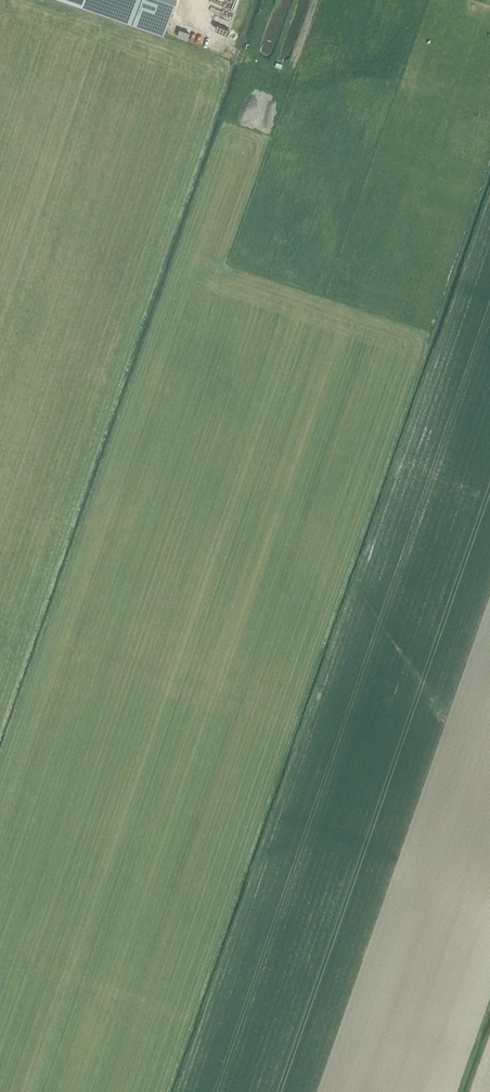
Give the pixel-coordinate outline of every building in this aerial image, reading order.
[(140,0),(106,0),(102,10),(133,20),(140,0)] [(176,0),(140,0),(133,20),(165,32),(176,0)]
